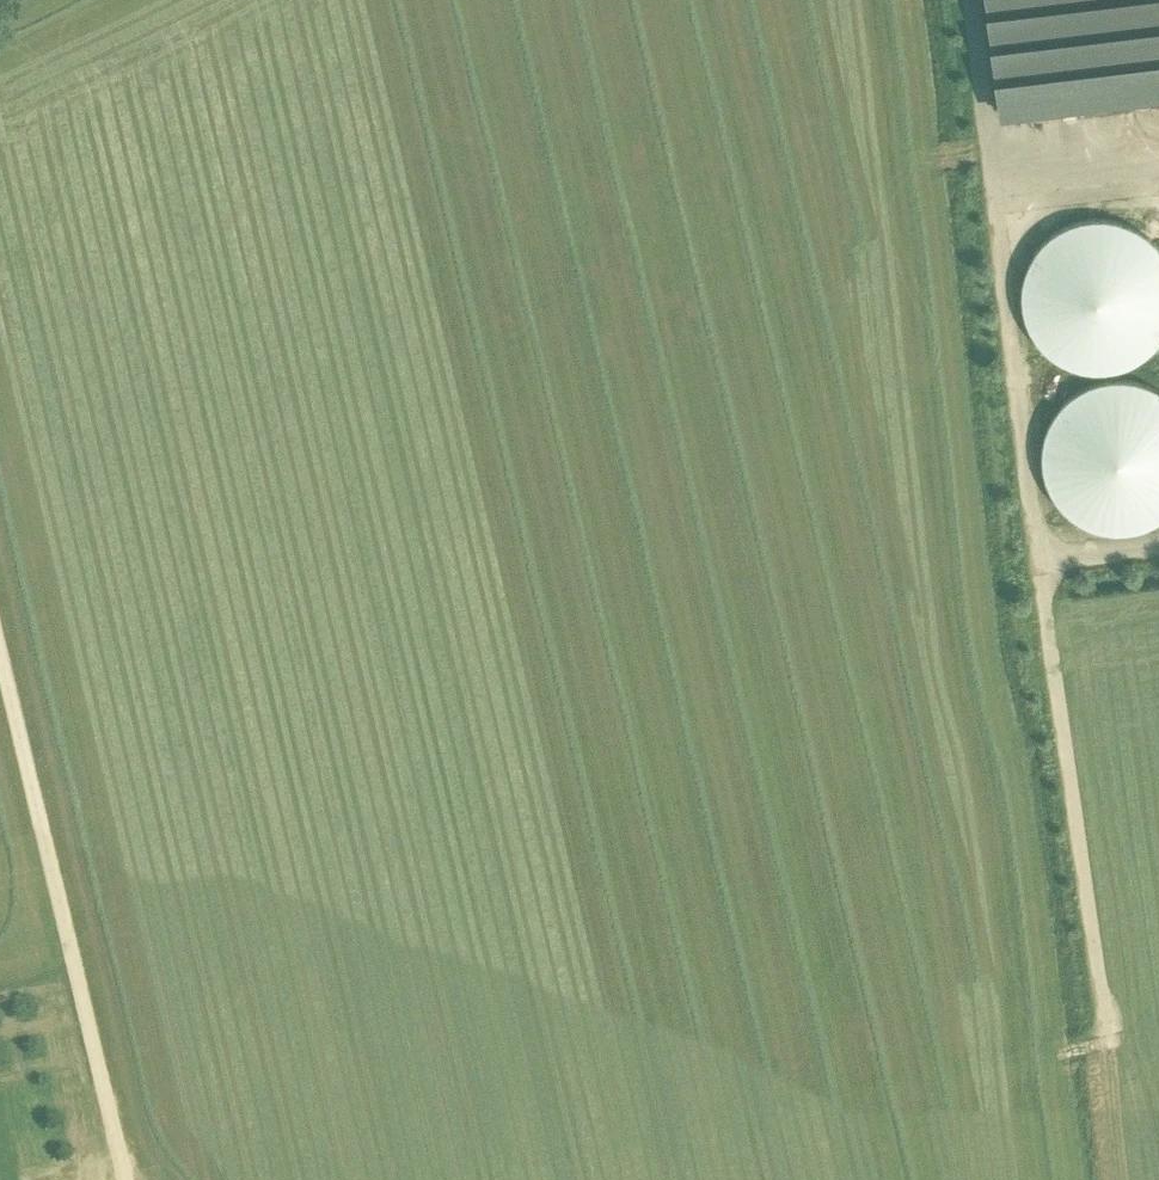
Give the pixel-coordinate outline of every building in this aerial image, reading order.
[(1004,112),(1158,93),(1158,0),(991,0),(1004,112)] [(1158,499),(1158,427),(1139,420),(1132,443),(1127,442),(1121,460),(1141,467),(1134,490),(1158,499)]
